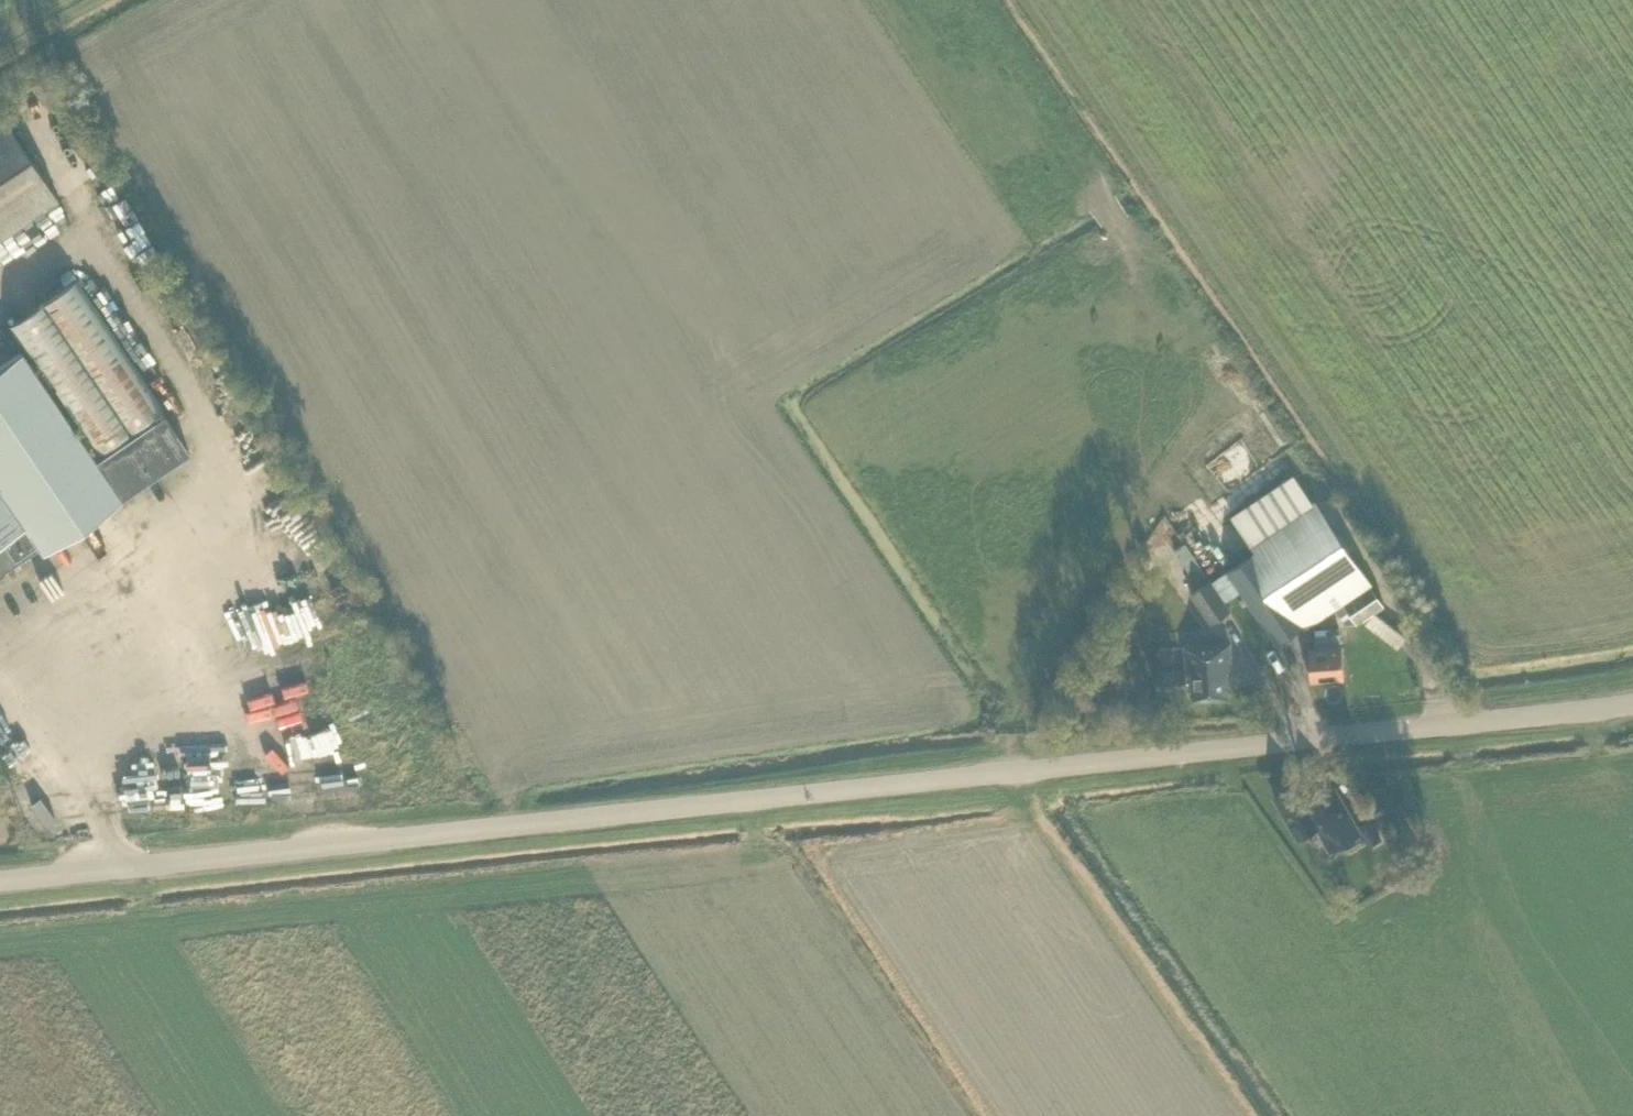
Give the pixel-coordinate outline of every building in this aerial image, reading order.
[(57,199),(1,116),(0,116),(0,237),(57,199)] [(76,280),(7,326),(39,372),(35,374),(20,352),(0,366),(0,573),(17,562),(15,559),(37,544),(43,552),(120,499),(118,497),(187,450),(163,414),(94,460),(48,392),(51,390),(94,455),(163,408),(76,280)] [(1312,501),(1294,474),(1233,514),(1234,522),(1255,553),(1227,571),(1276,643),(1302,625),(1307,628),(1343,603),(1358,622),(1384,604),(1368,581),(1369,580),(1342,540),(1342,539),(1315,499),(1312,501)] [(1196,559),(1185,566),(1199,587),(1209,580),(1210,579),(1196,559)] [(1210,579),(1209,580),(1199,587),(1190,593),(1210,622),(1229,610),(1210,579)] [(1339,634),(1338,627),(1316,629),(1316,636),(1315,636),(1316,648),(1308,648),(1310,680),(1344,678),(1341,646),(1340,646),(1339,634)] [(1228,697),(1226,671),(1231,670),(1230,644),(1184,646),(1186,671),(1158,673),(1158,680),(1155,680),(1155,686),(1158,685),(1159,692),(1185,691),(1185,689),(1191,689),(1192,699),(1228,697)] [(1308,803),(1297,784),(1274,797),(1297,837),(1317,826),(1331,851),(1360,834),(1333,788),(1308,803)] [(1369,846),(1382,839),(1371,819),(1358,826),(1369,846)]
